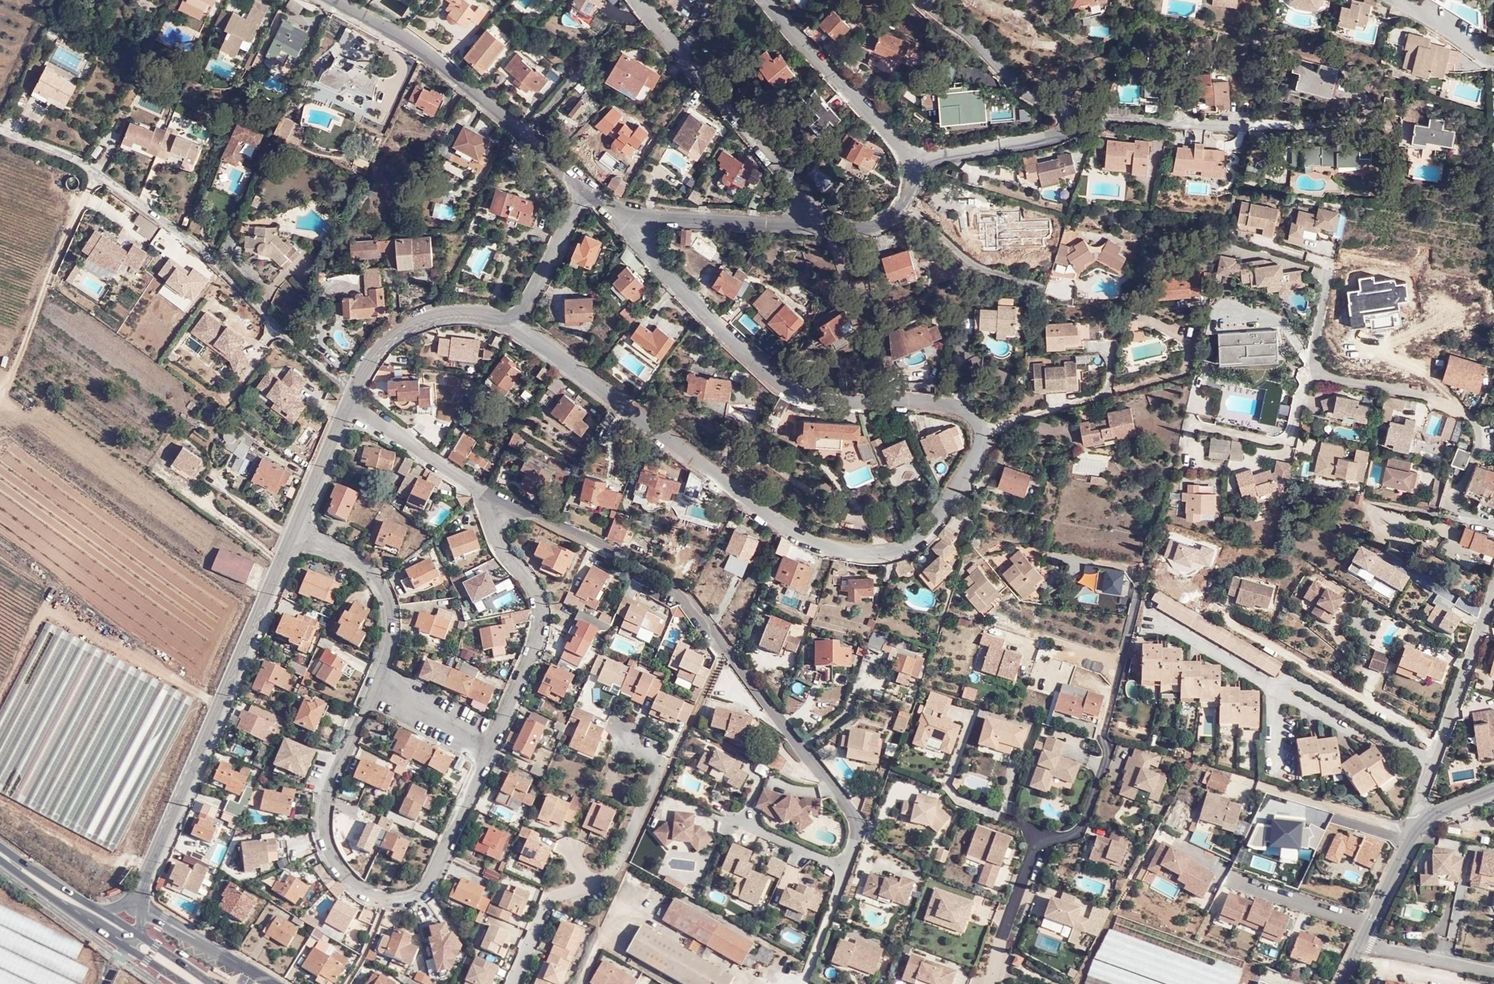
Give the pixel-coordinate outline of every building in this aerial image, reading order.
[(182,1),(203,12),(208,2),(214,5),(216,0),(182,0),(182,1)] [(285,6),(298,14),(303,7),(292,0),(289,0),(285,6)] [(468,0),(448,0),(450,2),(454,5),(451,8),(448,13),(448,17),(449,19),(452,22),(455,22),(458,21),(466,27),(473,19),(478,23),(487,11),(479,6),(475,10),(469,6),(471,3),(468,0)] [(581,10),(583,6),(590,10),(592,11),(594,8),(598,10),(600,6),(597,4),(599,0),(573,0),(573,1),(570,8),(579,13),(581,10)] [(1369,0),(1362,0),(1362,1),(1356,0),(1351,0),(1351,4),(1342,3),(1338,20),(1364,25),(1365,16),(1369,17),(1371,3),(1372,1),(1369,0)] [(203,12),(182,1),(179,7),(201,18),(203,12)] [(251,9),(265,15),(269,8),(254,1),(251,9)] [(583,6),(581,10),(588,14),(590,10),(583,6)] [(247,18),(260,24),(265,15),(251,9),(247,18)] [(851,26),(834,9),(820,23),(829,32),(831,30),(839,38),(851,26)] [(252,41),(260,24),(247,18),(233,11),(225,28),(229,31),(221,48),(236,55),(245,37),(252,41)] [(806,26),(811,32),(819,25),(813,19),(806,26)] [(281,60),(285,62),(290,53),(296,55),(307,32),(285,22),(265,61),(278,67),(281,60)] [(491,23),(487,27),(506,43),(510,39),(491,23)] [(1092,26),(1091,33),(1104,35),(1105,28),(1092,26)] [(506,43),(487,27),(465,55),(486,72),(489,68),(487,66),(506,43)] [(912,39),(883,28),(876,47),(900,56),(904,48),(908,49),(912,39)] [(1407,45),(1410,31),(1395,28),(1393,42),(1407,45)] [(1432,36),(1410,31),(1407,45),(1405,57),(1415,59),(1413,65),(1432,69),(1432,67),(1447,70),(1452,46),(1438,42),(1437,46),(1431,44),(1432,41),(1432,36)] [(696,33),(686,41),(693,49),(703,42),(696,33)] [(59,45),(64,48),(68,40),(59,35),(54,45),(58,48),(59,45)] [(607,78),(623,52),(619,49),(604,75),(607,78)] [(767,50),(758,58),(762,63),(760,64),(759,71),(763,75),(769,75),(776,84),(783,79),(784,80),(794,73),(788,64),(789,63),(780,52),(774,58),(767,50)] [(523,57),(517,51),(505,66),(516,75),(513,79),(527,91),(530,87),(533,90),(534,88),(536,90),(538,90),(548,79),(536,68),(535,70),(522,59),(523,57)] [(252,64),(257,54),(251,52),(245,66),(250,69),(252,64)] [(661,74),(623,52),(607,78),(645,100),(661,74)] [(869,65),(891,72),(895,59),(873,52),(869,65)] [(263,57),(257,54),(252,64),(258,67),(263,57)] [(1320,83),(1318,90),(1332,94),(1339,67),(1323,63),(1322,66),(1305,62),(1306,58),(1297,55),(1293,69),(1301,72),(1300,75),(1299,78),(1320,83)] [(864,67),(854,57),(847,65),(858,75),(864,67)] [(1415,59),(1405,57),(1403,63),(1413,65),(1415,59)] [(380,77),(362,68),(357,74),(352,69),(348,70),(331,62),(327,64),(320,80),(337,89),(345,82),(374,95),(376,84),(380,77)] [(357,74),(362,68),(354,65),(352,69),(357,74)] [(1432,69),(1413,65),(1412,70),(1431,74),(1432,69)] [(76,85),(45,68),(32,92),(47,101),(50,94),(67,103),(76,85)] [(1219,106),(1231,104),(1229,80),(1213,81),(1211,71),(1197,72),(1198,83),(1196,83),(1197,102),(1218,101),(1219,106)] [(1051,91),(1063,97),(1069,81),(1057,76),(1051,91)] [(1297,84),(1318,90),(1320,83),(1299,78),(1297,84)] [(373,99),(374,95),(345,82),(337,89),(320,80),(319,83),(339,93),(347,87),(373,99)] [(579,82),(574,87),(580,93),(584,88),(579,82)] [(444,95),(431,89),(430,92),(416,86),(410,100),(424,107),(423,110),(434,115),(444,95)] [(128,93),(135,98),(139,91),(131,87),(128,93)] [(130,107),(135,98),(128,93),(123,103),(130,107)] [(949,117),(981,115),(979,93),(959,94),(959,100),(947,101),(949,117)] [(1401,114),(1403,99),(1385,95),(1382,111),(1401,114)] [(588,103),(581,98),(570,111),(575,116),(581,109),(583,110),(588,103)] [(1145,112),(1158,112),(1158,103),(1145,103),(1145,112)] [(582,125),(595,110),(589,105),(576,120),(582,125)] [(1407,108),(1405,120),(1415,122),(1417,115),(1419,115),(1420,110),(1407,108)] [(674,137),(682,143),(690,148),(692,144),(701,150),(715,129),(711,126),(690,112),(674,137)] [(981,121),(981,115),(949,117),(949,123),(981,121)] [(302,125),(283,116),(279,124),(276,132),(291,139),(295,131),(299,133),(302,125)] [(1424,139),(1423,143),(1453,148),(1456,129),(1444,127),(1445,119),(1430,116),(1429,124),(1416,122),(1413,137),(1424,139)] [(266,128),(242,117),(222,158),(238,165),(244,152),(241,151),(243,146),(238,143),(241,136),(258,145),(266,128)] [(636,132),(618,117),(609,128),(618,134),(611,142),(611,145),(612,148),(614,149),(617,150),(618,150),(621,147),(629,154),(634,148),(635,149),(641,141),(634,134),(636,132)] [(157,154),(167,130),(156,126),(154,131),(131,122),(123,141),(141,148),(143,143),(149,145),(147,150),(157,154)] [(179,130),(169,125),(167,130),(177,134),(179,130)] [(455,145),(457,147),(476,157),(479,159),(490,140),(465,126),(455,145)] [(920,140),(928,143),(932,129),(924,126),(920,140)] [(177,134),(167,130),(157,154),(168,158),(171,150),(177,152),(186,155),(184,161),(194,164),(202,143),(177,134)] [(303,134),(299,133),(295,131),(291,139),(299,143),(303,134)] [(842,143),(839,149),(868,166),(877,150),(883,153),(885,149),(862,137),(860,142),(858,141),(860,138),(854,134),(853,137),(845,133),(840,141),(842,143)] [(1423,146),(1423,143),(1424,139),(1413,137),(1411,144),(1423,146)] [(1142,149),(1143,139),(1135,138),(1135,141),(1134,145),(1124,145),(1125,140),(1108,139),(1105,166),(1117,168),(1117,166),(1125,166),(1125,161),(1133,162),(1132,171),(1146,173),(1148,149),(1142,149)] [(1149,139),(1143,139),(1142,149),(1148,149),(1150,150),(1152,148),(1153,141),(1149,139)] [(1223,174),(1224,155),(1217,155),(1218,148),(1208,148),(1208,153),(1203,153),(1204,148),(1204,141),(1195,141),(1195,147),(1188,146),(1183,146),(1175,145),(1173,171),(1223,174)] [(1305,162),(1372,162),(1372,144),(1361,144),(1361,141),(1334,141),(1334,145),(1315,145),(1315,142),(1305,143),(1305,162)] [(690,148),(682,143),(680,145),(697,157),(701,150),(692,144),(690,148)] [(92,154),(97,157),(103,147),(97,144),(92,154)] [(476,157),(457,147),(455,151),(474,161),(476,157)] [(743,162),(725,150),(719,158),(721,160),(720,162),(727,167),(723,173),(723,177),(725,179),(727,180),(734,181),(740,185),(745,177),(757,184),(763,173),(754,168),(757,162),(747,155),(743,162)] [(186,155),(177,152),(176,157),(184,161),(186,155)] [(1037,162),(1026,165),(1019,166),(1020,175),(1027,173),(1029,179),(1040,176),(1042,183),(1058,179),(1058,176),(1076,172),(1071,154),(1067,155),(1066,153),(1058,155),(1058,157),(1037,162)] [(1024,158),(1026,165),(1037,162),(1036,155),(1024,158)] [(366,174),(372,164),(355,156),(351,167),(366,174)] [(424,173),(426,168),(412,161),(410,165),(424,173)] [(821,171),(813,178),(824,192),(832,185),(821,171)] [(611,186),(623,195),(631,183),(618,174),(611,186)] [(704,195),(693,188),(688,197),(698,204),(704,195)] [(532,212),(539,214),(542,205),(525,200),(526,198),(497,189),(491,209),(510,215),(509,217),(529,222),(532,212)] [(828,204),(834,210),(845,198),(838,192),(828,204)] [(758,205),(763,197),(755,193),(751,201),(758,205)] [(262,196),(256,194),(252,204),(258,206),(262,196)] [(1244,197),(1239,216),(1266,223),(1264,230),(1275,233),(1280,205),(1244,197)] [(454,220),(457,207),(437,203),(434,216),(454,220)] [(1015,207),(1015,209),(1016,213),(1010,214),(1010,210),(994,213),(995,221),(1003,219),(1004,224),(1000,225),(1002,234),(1025,230),(1023,222),(1033,221),(1031,206),(1026,207),(1026,205),(1015,207)] [(1307,222),(1310,223),(1322,226),(1323,223),(1335,226),(1338,210),(1320,206),(1319,213),(1300,208),(1297,220),(1293,219),(1289,236),(1306,240),(1308,233),(1305,232),(1307,222)] [(206,216),(195,212),(189,229),(200,233),(206,216)] [(536,225),(539,214),(532,212),(529,222),(536,225)] [(154,238),(159,230),(160,229),(139,214),(133,223),(138,227),(136,231),(151,242),(154,238)] [(1266,223),(1239,216),(1238,224),(1264,230),(1266,223)] [(1035,232),(1033,221),(1023,222),(1025,230),(1026,234),(1035,232)] [(269,235),(268,225),(255,225),(255,234),(246,234),(246,250),(268,250),(273,256),(282,264),(289,257),(293,261),(298,256),(294,251),(297,248),(287,238),(285,241),(279,235),(269,235)] [(278,226),(268,225),(269,235),(279,235),(278,226)] [(690,243),(691,228),(682,228),(681,243),(690,243)] [(148,256),(134,246),(129,253),(95,229),(82,248),(90,253),(88,256),(106,270),(109,266),(117,271),(123,263),(136,273),(148,256)] [(163,244),(169,237),(159,230),(154,238),(163,244)] [(391,238),(391,234),(376,235),(377,240),(352,241),(353,257),(380,256),(379,249),(389,249),(390,267),(434,264),(432,236),(391,238)] [(578,240),(572,256),(579,259),(578,261),(590,266),(602,242),(585,234),(582,242),(578,240)] [(178,244),(169,237),(163,244),(173,251),(178,244)] [(1070,246),(1060,244),(1050,275),(1075,278),(1077,272),(1076,269),(1085,263),(1095,257),(1098,256),(1119,269),(1127,256),(1118,251),(1122,245),(1109,237),(1106,242),(1101,244),(1096,245),(1092,244),(1088,242),(1084,238),(1070,246)] [(700,238),(694,246),(709,259),(715,252),(700,238)] [(1203,251),(1202,243),(1190,244),(1190,252),(1203,251)] [(620,253),(626,261),(635,256),(629,247),(620,253)] [(899,274),(916,269),(910,247),(882,255),(888,277),(899,274)] [(755,262),(759,254),(753,250),(747,260),(753,264),(755,262)] [(1220,254),(1217,271),(1235,274),(1235,272),(1241,274),(1241,280),(1250,279),(1250,283),(1266,281),(1267,285),(1279,284),(1282,286),(1290,285),(1291,286),(1303,284),(1302,269),(1283,272),(1282,264),(1265,259),(1242,262),(1237,261),(1238,258),(1220,254)] [(189,272),(170,258),(158,274),(166,280),(164,283),(182,296),(183,295),(193,302),(210,280),(192,267),(189,272)] [(1076,269),(1077,272),(1086,266),(1085,263),(1076,269)] [(634,300),(647,287),(628,265),(619,273),(621,275),(615,280),(616,281),(612,285),(625,299),(629,295),(634,300)] [(386,314),(385,286),(383,286),(382,267),(366,268),(366,279),(370,279),(371,296),(367,296),(366,296),(365,293),(363,292),(362,291),(359,291),(357,293),(357,296),(343,297),(343,301),(336,302),(337,312),(344,312),(345,317),(386,314)] [(740,284),(747,273),(738,268),(734,275),(723,268),(713,284),(725,291),(726,290),(734,294),(740,284)] [(918,277),(916,269),(899,274),(901,281),(918,277)] [(1201,290),(1199,273),(1190,274),(1190,272),(1166,274),(1165,275),(1163,278),(1155,279),(1156,296),(1191,293),(1191,291),(1201,290)] [(1291,292),(1291,286),(1290,285),(1282,286),(1279,284),(1267,285),(1267,289),(1281,288),(1281,293),(1291,292)] [(772,295),(775,293),(768,287),(766,289),(772,295)] [(803,319),(775,293),(772,295),(766,289),(753,303),(759,309),(788,336),(803,319)] [(803,306),(809,299),(802,293),(793,293),(791,295),(803,306)] [(592,317),(592,297),(566,298),(567,318),(579,318),(592,317)] [(1015,323),(1020,323),(1022,323),(1023,305),(998,304),(997,308),(975,307),(974,325),(997,326),(997,330),(1014,331),(1015,323)] [(844,333),(855,327),(843,307),(838,309),(837,308),(816,320),(823,332),(820,334),(825,343),(843,332),(844,333)] [(784,340),(788,336),(759,309),(753,316),(764,326),(766,323),(784,340)] [(245,341),(206,310),(191,333),(230,361),(234,374),(251,368),(244,352),(241,347),(245,341)] [(628,321),(635,316),(631,311),(624,316),(628,321)] [(1218,318),(1207,315),(1205,324),(1216,327),(1218,318)] [(635,338),(661,356),(674,338),(664,331),(660,336),(653,331),(639,321),(630,334),(635,338)] [(904,330),(903,328),(894,331),(894,354),(906,349),(941,336),(937,324),(927,328),(925,322),(904,330)] [(1079,341),(1079,339),(1078,329),(1078,322),(1046,323),(1047,343),(1079,341)] [(1020,336),(1020,323),(1015,323),(1014,331),(997,330),(996,335),(1020,336)] [(1269,351),(1278,350),(1277,327),(1257,328),(1257,324),(1247,324),(1248,354),(1269,354),(1269,351)] [(660,336),(664,331),(657,325),(653,331),(660,336)] [(1148,338),(1146,328),(1132,330),(1134,339),(1148,338)] [(135,343),(144,347),(148,338),(139,334),(135,343)] [(451,356),(459,357),(459,353),(476,355),(477,339),(453,336),(451,356)] [(657,361),(661,356),(635,338),(632,342),(657,361)] [(484,357),(491,358),(492,349),(485,348),(484,357)] [(1278,357),(1278,350),(1269,351),(1269,354),(1248,354),(1248,359),(1278,357)] [(506,352),(490,372),(495,376),(490,382),(503,393),(514,380),(518,380),(522,375),(522,369),(515,364),(510,360),(512,358),(506,352)] [(1478,390),(1486,366),(1451,354),(1443,379),(1478,390)] [(1054,366),(1056,386),(1066,385),(1066,382),(1077,381),(1075,361),(1064,362),(1064,365),(1054,366)] [(1044,363),(1033,364),(1034,384),(1046,383),(1046,387),(1056,386),(1054,366),(1044,367),(1044,363)] [(309,381),(291,367),(282,379),(268,370),(254,388),(275,404),(271,409),(294,425),(311,402),(300,394),(309,381)] [(749,374),(736,367),(731,377),(743,383),(744,383),(749,374)] [(495,376),(490,372),(487,375),(487,377),(487,380),(490,382),(495,376)] [(728,398),(731,379),(710,375),(709,377),(696,375),(695,373),(691,372),(689,374),(686,392),(728,398)] [(556,391),(564,381),(555,374),(548,385),(550,386),(546,391),(551,395),(554,390),(556,391)] [(388,376),(388,377),(388,393),(399,393),(399,399),(399,401),(401,403),(404,403),(406,403),(408,402),(410,400),(410,399),(410,396),(419,396),(420,402),(431,402),(431,387),(420,387),(419,379),(409,379),(409,375),(388,376)] [(848,390),(856,390),(856,377),(849,377),(848,390)] [(1077,381),(1066,382),(1066,385),(1056,386),(1056,389),(1077,387),(1077,381)] [(962,399),(966,384),(956,382),(953,397),(962,399)] [(1279,385),(1270,383),(1265,389),(1281,392),(1279,385)] [(552,410),(574,426),(581,417),(586,409),(565,393),(552,410)] [(1404,398),(1383,394),(1382,403),(1391,405),(1401,408),(1404,398)] [(790,401),(780,396),(766,421),(775,427),(790,401)] [(1352,417),(1364,419),(1366,405),(1355,403),(1356,400),(1334,396),(1316,402),(1319,412),(1327,410),(1329,411),(1329,416),(1340,419),(1341,416),(1352,419),(1352,417)] [(1272,405),(1263,403),(1261,415),(1269,417),(1272,405)] [(1391,405),(1382,403),(1379,416),(1388,418),(1391,405)] [(1109,418),(1096,420),(1097,424),(1090,426),(1090,422),(1089,419),(1080,421),(1083,443),(1093,441),(1125,435),(1136,432),(1131,407),(1108,412),(1109,418)] [(607,426),(615,416),(609,410),(600,420),(607,426)] [(1404,416),(1403,422),(1413,425),(1414,418),(1404,416)] [(581,417),(574,426),(581,432),(588,422),(581,417)] [(1451,431),(1460,434),(1465,420),(1455,417),(1451,431)] [(1403,422),(1388,418),(1384,438),(1392,440),(1392,445),(1407,449),(1413,425),(1403,422)] [(866,437),(866,435),(859,435),(860,425),(799,420),(799,431),(799,432),(798,433),(798,434),(798,435),(798,436),(798,437),(799,438),(799,439),(800,439),(800,440),(802,441),(805,440),(805,444),(843,446),(843,442),(857,443),(865,461),(870,459),(873,465),(878,463),(868,442),(866,437)] [(963,442),(955,425),(942,431),(941,429),(927,435),(927,437),(922,439),(930,456),(935,454),(936,455),(963,442)] [(243,441),(250,446),(250,447),(255,439),(244,431),(239,438),(243,441)] [(462,463),(477,439),(465,431),(450,455),(462,463)] [(517,434),(511,444),(519,448),(525,437),(517,434)] [(1125,439),(1125,435),(1093,441),(1094,445),(1125,439)] [(224,445),(233,451),(235,452),(243,441),(239,438),(238,437),(237,439),(235,440),(233,442),(230,442),(227,441),(224,445)] [(1232,440),(1211,437),(1209,456),(1229,458),(1232,440)] [(912,454),(905,439),(883,449),(878,438),(871,442),(881,466),(890,462),(890,464),(912,454)] [(1344,445),(1320,439),(1317,452),(1326,455),(1323,469),(1335,472),(1345,474),(1346,471),(1362,475),(1368,451),(1354,447),(1352,458),(1341,455),(1344,445)] [(1244,443),(1232,440),(1229,458),(1242,460),(1244,443)] [(248,451),(250,446),(243,441),(235,452),(233,451),(226,464),(280,489),(283,483),(285,484),(292,470),(248,451)] [(998,445),(994,459),(1002,461),(1006,448),(998,445)] [(202,458),(198,455),(183,446),(174,460),(184,467),(192,473),(198,464),(202,458)] [(391,469),(394,453),(364,446),(361,461),(365,462),(365,466),(379,469),(380,467),(391,469)] [(1452,461),(1452,463),(1464,468),(1472,451),(1458,446),(1452,461)] [(1326,455),(1317,452),(1313,470),(1334,476),(1335,472),(1323,469),(1326,455)] [(494,465),(475,454),(472,460),(491,470),(494,465)] [(1107,472),(1106,455),(1075,457),(1076,474),(1107,472)] [(1409,471),(1411,461),(1387,455),(1382,478),(1405,484),(1407,477),(1409,471)] [(406,474),(414,460),(406,456),(398,471),(406,474)] [(548,479),(553,470),(527,456),(521,468),(527,470),(520,483),(542,495),(550,480),(548,479)] [(1286,492),(1286,491),(1288,476),(1289,477),(1292,462),(1276,459),(1274,471),(1271,471),(1271,468),(1253,473),(1251,468),(1236,472),(1242,493),(1250,491),(1254,490),(1256,494),(1276,488),(1278,495),(1286,492)] [(184,467),(174,460),(170,466),(180,473),(184,467)] [(678,492),(682,481),(656,473),(658,465),(644,461),(642,466),(641,465),(638,478),(636,478),(631,499),(646,504),(648,498),(651,499),(654,500),(656,499),(658,498),(660,495),(670,498),(673,490),(678,492)] [(1493,477),(1493,471),(1477,463),(1465,491),(1480,498),(1488,479),(1492,482),(1493,477)] [(1028,480),(1030,473),(1005,465),(999,484),(1014,489),(1024,493),(1027,483),(1028,480)] [(1361,479),(1362,475),(1346,471),(1345,474),(1361,479)] [(1416,473),(1409,471),(1407,477),(1414,479),(1416,473)] [(426,482),(434,486),(438,487),(442,479),(430,473),(426,482)] [(1041,477),(1030,473),(1028,480),(1039,484),(1041,477)] [(417,479),(406,474),(397,491),(408,497),(406,503),(422,511),(434,486),(426,482),(418,478),(417,479)] [(1107,484),(1108,476),(1091,474),(1090,482),(1107,484)] [(612,504),(616,490),(605,487),(607,481),(586,475),(581,496),(601,501),(612,504)] [(1405,484),(1405,488),(1412,490),(1414,479),(1407,477),(1405,484)] [(1405,484),(1382,478),(1381,482),(1405,488),(1405,484)] [(1492,482),(1488,479),(1480,498),(1488,501),(1493,488),(1493,482),(1492,482)] [(1024,493),(1014,489),(1012,493),(1025,497),(1030,484),(1027,483),(1024,493)] [(1187,491),(1199,492),(1200,483),(1188,483),(1187,491)] [(345,521),(357,494),(336,484),(329,499),(333,500),(327,513),(345,521)] [(1276,488),(1256,494),(1258,501),(1278,495),(1276,488)] [(615,512),(624,492),(616,490),(612,504),(610,515),(614,516),(615,512)] [(1215,492),(1199,492),(1187,491),(1182,491),(1182,502),(1186,502),(1185,518),(1200,519),(1200,510),(1215,511),(1215,492)] [(1363,503),(1365,494),(1356,492),(1355,501),(1363,503)] [(601,501),(581,496),(579,503),(599,508),(601,501)] [(1429,503),(1417,500),(1416,505),(1428,508),(1437,510),(1438,507),(1429,505),(1429,503)] [(614,516),(606,533),(622,540),(627,527),(623,525),(625,521),(622,520),(623,516),(615,512),(614,516)] [(904,525),(902,517),(886,523),(888,530),(904,525)] [(384,520),(375,543),(383,547),(385,544),(398,549),(406,529),(384,520)] [(957,535),(944,526),(939,533),(944,537),(939,543),(934,548),(939,555),(925,567),(935,580),(953,565),(942,553),(946,549),(957,535)] [(1486,536),(1486,534),(1480,531),(1465,526),(1459,541),(1470,544),(1469,546),(1493,555),(1493,539),(1486,536)] [(749,557),(758,538),(737,528),(727,546),(749,557)] [(478,548),(472,531),(448,539),(454,557),(478,548)] [(777,549),(782,552),(787,542),(781,539),(777,549)] [(575,555),(566,550),(564,554),(557,550),(540,542),(534,555),(544,560),(541,564),(563,574),(567,568),(568,568),(575,555)] [(966,554),(973,548),(968,542),(961,547),(966,554)] [(383,547),(375,543),(374,546),(396,555),(398,549),(385,544),(383,547)] [(1028,577),(1033,583),(1043,576),(1020,548),(1015,552),(1019,558),(1014,561),(1003,571),(1016,587),(1028,577)] [(255,563),(220,549),(212,570),(247,584),(255,563)] [(814,560),(817,554),(804,549),(802,555),(814,560)] [(1376,581),(1402,592),(1410,573),(1356,550),(1345,575),(1373,588),(1376,581)] [(1019,558),(1015,552),(1010,556),(1014,561),(1019,558)] [(805,584),(812,564),(784,553),(776,573),(784,576),(805,584)] [(740,575),(746,564),(729,556),(723,567),(740,575)] [(897,560),(894,567),(897,570),(905,573),(914,564),(908,557),(902,559),(897,560)] [(430,560),(407,571),(410,578),(402,582),(407,592),(438,577),(430,560)] [(561,579),(563,574),(541,564),(539,569),(561,579)] [(816,566),(812,564),(805,584),(784,576),(783,581),(807,591),(816,566)] [(986,594),(996,586),(979,565),(970,573),(976,580),(965,588),(985,612),(995,604),(990,599),(986,594)] [(575,595),(568,590),(563,602),(573,607),(578,599),(596,610),(599,604),(594,600),(609,576),(593,566),(575,595)] [(746,578),(758,584),(762,573),(754,568),(750,576),(746,578)] [(936,582),(924,569),(919,573),(933,589),(947,577),(945,575),(945,574),(936,582)] [(332,603),(340,584),(308,570),(298,592),(309,597),(311,594),(332,603)] [(458,599),(468,596),(472,603),(481,598),(482,600),(496,593),(486,573),(469,582),(464,574),(451,580),(458,599)] [(862,593),(873,592),(873,576),(848,577),(848,582),(842,583),(842,588),(848,587),(849,597),(862,596),(862,593)] [(1016,587),(1024,596),(1036,586),(1033,583),(1028,577),(1016,587)] [(1234,577),(1229,594),(1236,596),(1236,599),(1267,608),(1273,588),(1234,577)] [(429,581),(407,592),(408,593),(425,591),(433,588),(429,581)] [(1328,625),(1342,601),(1314,584),(1306,598),(1320,606),(1314,617),(1328,625)] [(1000,591),(996,586),(986,594),(990,599),(1000,591)] [(1274,674),(1282,661),(1220,625),(1195,611),(1156,588),(1151,597),(1158,602),(1156,605),(1274,674)] [(1419,619),(1450,637),(1460,620),(1449,613),(1454,604),(1435,593),(1419,619)] [(638,603),(623,596),(616,611),(625,615),(621,626),(637,634),(639,628),(652,635),(653,633),(659,636),(664,625),(658,622),(659,619),(636,607),(638,603)] [(1316,607),(1312,616),(1314,617),(1320,606),(1306,598),(1305,601),(1316,607)] [(357,629),(369,611),(355,602),(348,614),(344,612),(337,624),(341,626),(336,634),(358,647),(365,634),(357,629)] [(475,605),(478,614),(486,611),(483,602),(475,605)] [(673,616),(687,618),(677,606),(673,616)] [(444,638),(452,614),(440,609),(437,617),(420,611),(415,626),(419,627),(418,631),(430,635),(431,633),(444,638)] [(512,618),(512,621),(529,619),(530,609),(511,612),(512,618)] [(567,643),(559,658),(561,659),(576,667),(580,659),(600,623),(582,613),(576,626),(571,623),(562,640),(567,643)] [(306,641),(307,641),(317,620),(304,615),(303,617),(301,621),(296,619),(284,614),(276,632),(290,638),(288,642),(299,647),(300,645),(302,639),(306,641)] [(329,618),(322,614),(319,622),(326,625),(329,618)] [(787,634),(791,624),(771,616),(758,645),(780,654),(785,640),(789,641),(787,647),(795,650),(799,639),(787,634)] [(873,626),(874,625),(876,619),(869,617),(867,624),(873,626)] [(504,633),(509,632),(514,631),(512,621),(512,618),(501,619),(502,626),(480,630),(484,648),(492,647),(504,645),(506,645),(505,638),(504,633)] [(45,619),(0,707),(0,794),(117,853),(197,696),(45,619)] [(650,640),(652,635),(639,628),(637,634),(650,640)] [(886,636),(872,631),(866,648),(881,652),(886,636)] [(983,634),(980,644),(989,647),(982,671),(1013,682),(1021,657),(1001,651),(1004,641),(983,634)] [(321,636),(318,645),(325,649),(325,647),(331,650),(334,643),(321,636)] [(311,643),(307,641),(306,641),(303,647),(300,645),(299,647),(298,650),(306,654),(311,643)] [(850,666),(850,649),(837,649),(837,642),(815,642),(815,665),(850,666)] [(697,698),(709,671),(701,666),(703,661),(688,654),(690,649),(679,644),(670,664),(680,669),(678,672),(694,679),(692,684),(695,686),(691,695),(697,698)] [(506,653),(504,645),(492,647),(493,656),(506,653)] [(866,648),(859,645),(856,653),(863,656),(866,648)] [(1142,645),(1141,675),(1153,676),(1153,682),(1160,682),(1160,686),(1181,686),(1181,693),(1192,693),(1192,699),(1199,699),(1199,702),(1219,703),(1219,719),(1230,719),(1230,725),(1239,725),(1238,729),(1258,729),(1258,691),(1240,691),(1240,688),(1219,687),(1220,665),(1201,666),(1201,662),(1181,662),(1181,649),(1162,648),(1162,645),(1142,645)] [(891,669),(917,678),(923,659),(916,656),(917,654),(895,646),(893,652),(891,652),(888,660),(894,662),(891,669)] [(1419,656),(1421,652),(1405,647),(1397,667),(1417,675),(1416,676),(1426,680),(1428,676),(1440,680),(1447,662),(1432,657),(1430,661),(1419,656)] [(469,662),(473,653),(462,649),(459,658),(469,662)] [(340,671),(345,662),(326,650),(320,660),(325,663),(316,677),(333,687),(342,672),(340,671)] [(552,654),(544,650),(542,656),(549,660),(552,654)] [(1369,668),(1383,672),(1389,656),(1375,651),(1369,668)] [(1432,657),(1421,652),(1419,656),(1430,661),(1432,657)] [(608,693),(617,697),(620,691),(630,668),(598,654),(591,669),(589,672),(598,677),(596,681),(610,687),(608,693)] [(576,667),(561,659),(558,664),(575,673),(577,667),(576,667)] [(587,663),(580,659),(576,667),(577,667),(589,673),(589,672),(591,669),(586,666),(587,663)] [(308,668),(292,660),(288,669),(304,676),(308,668)] [(431,681),(443,686),(450,670),(427,660),(419,678),(431,683),(431,681)] [(252,689),(263,693),(268,682),(274,684),(284,688),(288,680),(291,672),(265,661),(252,689)] [(450,670),(443,686),(487,704),(494,688),(474,680),(478,669),(458,661),(454,671),(450,670)] [(537,692),(547,697),(550,692),(562,698),(573,676),(551,664),(537,692)] [(1417,675),(1397,667),(1395,673),(1415,680),(1416,676),(1417,675)] [(630,668),(620,691),(632,697),(634,693),(645,698),(646,696),(655,700),(658,692),(662,683),(635,671),(630,668)] [(652,673),(664,679),(666,674),(654,669),(652,673)] [(694,679),(678,672),(676,677),(692,684),(694,679)] [(797,680),(793,692),(806,696),(810,685),(797,680)] [(268,682),(263,693),(269,696),(274,684),(268,682)] [(1097,717),(1104,696),(1063,684),(1055,707),(1081,716),(1080,718),(1092,722),(1094,716),(1097,717)] [(946,717),(952,699),(929,691),(919,723),(913,744),(925,749),(928,738),(941,742),(939,751),(951,754),(960,726),(951,723),(952,719),(946,717)] [(550,692),(547,697),(559,703),(562,698),(550,692)] [(655,700),(649,714),(659,719),(662,714),(676,721),(677,719),(686,723),(693,708),(658,692),(655,700)] [(634,693),(632,697),(631,700),(642,705),(645,698),(634,693)] [(313,731),(320,716),(318,716),(324,703),(314,699),(312,702),(305,698),(293,723),(313,731)] [(1488,707),(1486,700),(1477,701),(1478,708),(1488,707)] [(266,709),(252,703),(248,713),(261,719),(266,709)] [(1215,736),(1214,704),(1202,704),(1203,736),(1215,736)] [(574,706),(570,716),(580,720),(568,746),(578,751),(581,745),(595,752),(601,738),(605,740),(608,733),(606,731),(603,730),(590,724),(594,715),(574,706)] [(717,728),(725,731),(735,734),(735,735),(740,737),(743,726),(750,727),(752,717),(715,708),(710,727),(717,728)] [(261,719),(248,713),(243,710),(239,718),(242,720),(238,728),(264,740),(271,723),(281,728),(286,719),(266,709),(261,719)] [(1472,711),(1474,723),(1481,722),(1482,729),(1475,730),(1479,754),(1493,752),(1492,746),(1491,741),(1493,741),(1493,709),(1472,711)] [(910,714),(900,710),(898,716),(908,720),(910,714)] [(529,758),(547,720),(532,713),(525,727),(520,725),(517,733),(511,731),(506,741),(516,746),(513,751),(529,758)] [(662,714),(659,719),(674,726),(676,721),(662,714)] [(592,724),(605,728),(607,720),(595,716),(592,724)] [(893,729),(903,733),(908,720),(898,716),(893,729)] [(979,745),(997,751),(999,743),(1012,746),(1021,749),(1026,730),(987,718),(979,745)] [(566,725),(557,720),(554,727),(559,730),(556,737),(560,739),(566,725)] [(281,728),(271,723),(264,740),(274,744),(281,728)] [(740,737),(739,741),(745,743),(750,727),(743,726),(740,737)] [(412,758),(421,741),(410,736),(411,734),(399,728),(393,738),(398,741),(397,743),(393,750),(392,751),(393,752),(390,760),(398,764),(405,768),(409,760),(410,760),(412,758)] [(877,746),(880,735),(851,729),(849,736),(843,735),(841,745),(849,747),(847,756),(878,762),(880,746),(877,746)] [(735,734),(725,731),(724,737),(739,741),(740,737),(735,735),(735,734)] [(1035,740),(1032,751),(1042,754),(1031,788),(1047,794),(1047,791),(1051,781),(1068,787),(1077,762),(1060,756),(1065,741),(1049,735),(1046,744),(1035,740)] [(1296,740),(1301,769),(1311,768),(1312,775),(1321,774),(1321,777),(1345,774),(1357,790),(1365,784),(1369,790),(1376,785),(1379,788),(1394,777),(1374,748),(1358,759),(1356,756),(1340,767),(1336,738),(1316,740),(1316,737),(1296,740)] [(393,750),(397,743),(392,740),(388,748),(393,750)] [(452,758),(421,741),(412,758),(444,775),(452,758)] [(313,753),(286,742),(276,765),(303,777),(313,753)] [(887,743),(885,755),(895,758),(898,745),(887,743)] [(999,743),(997,751),(1010,755),(1012,746),(999,743)] [(593,758),(595,752),(581,745),(578,751),(593,758)] [(760,762),(772,768),(780,773),(786,761),(766,750),(760,762)] [(705,753),(696,768),(705,773),(709,767),(726,776),(725,777),(729,779),(726,783),(739,790),(748,774),(739,769),(741,765),(733,761),(716,751),(712,757),(705,753)] [(1148,800),(1158,802),(1168,774),(1160,772),(1159,775),(1148,771),(1150,765),(1126,756),(1118,776),(1122,777),(1117,792),(1134,798),(1137,790),(1149,794),(1148,800)] [(459,757),(454,769),(460,771),(465,760),(459,757)] [(225,788),(239,795),(250,769),(243,766),(239,774),(230,770),(232,765),(222,760),(214,779),(227,785),(225,788)] [(387,791),(394,774),(361,760),(354,777),(387,791)] [(780,773),(782,775),(788,762),(786,761),(780,773)] [(404,775),(407,769),(406,769),(405,768),(398,764),(395,771),(404,775)] [(533,764),(530,771),(543,777),(546,770),(533,764)] [(502,788),(501,790),(495,802),(506,808),(512,796),(531,806),(535,797),(526,792),(530,784),(509,774),(509,775),(502,771),(495,785),(502,788)] [(1224,792),(1229,778),(1212,772),(1207,785),(1224,792)] [(1051,781),(1047,791),(1051,793),(1053,787),(1061,790),(1059,796),(1065,798),(1068,787),(1051,781)] [(415,820),(422,806),(426,796),(424,795),(426,790),(412,784),(398,813),(415,820)] [(1361,796),(1369,790),(1365,784),(1357,790),(1361,796)] [(247,785),(242,796),(250,799),(254,788),(247,785)] [(763,789),(762,793),(779,800),(785,801),(790,797),(779,796),(763,789)] [(248,805),(260,810),(260,809),(264,794),(254,790),(248,805)] [(289,816),(293,797),(264,790),(264,794),(260,809),(289,816)] [(761,793),(755,807),(763,811),(765,812),(767,815),(784,824),(790,819),(799,832),(812,823),(807,816),(808,815),(819,815),(820,816),(821,800),(804,799),(799,802),(794,802),(790,797),(785,801),(779,800),(762,793),(761,793)] [(1219,805),(1221,797),(1208,793),(1200,819),(1225,827),(1224,830),(1234,833),(1242,807),(1228,803),(1227,807),(1219,805)] [(573,823),(583,800),(573,795),(569,804),(546,794),(537,815),(550,820),(548,823),(561,829),(565,820),(573,823)] [(904,799),(901,814),(910,816),(909,824),(920,826),(931,829),(937,834),(950,817),(939,808),(941,799),(917,794),(915,801),(904,799)] [(242,796),(239,803),(244,806),(246,806),(249,799),(250,799),(242,796)] [(426,796),(422,806),(429,810),(434,799),(426,796)] [(1229,800),(1221,797),(1219,805),(1227,807),(1228,803),(1229,800)] [(228,799),(223,810),(225,811),(238,817),(239,817),(244,806),(239,803),(228,799)] [(604,837),(614,814),(592,804),(582,827),(604,837)] [(238,817),(225,811),(221,818),(235,825),(238,817)] [(393,820),(412,829),(414,822),(389,811),(386,817),(393,820)] [(1482,815),(1488,828),(1493,826),(1493,811),(1482,815)] [(361,839),(380,848),(387,832),(393,820),(386,817),(385,816),(374,812),(361,839)] [(666,824),(654,834),(665,847),(672,841),(696,844),(706,835),(702,830),(697,833),(695,833),(696,827),(692,827),(693,815),(675,813),(674,825),(666,824)] [(203,814),(200,820),(197,826),(195,825),(191,834),(210,843),(218,827),(211,824),(213,819),(203,814)] [(910,816),(901,814),(898,827),(919,832),(920,826),(909,824),(910,816)] [(536,818),(548,823),(550,820),(537,815),(536,818)] [(1302,849),(1310,826),(1301,824),(1301,821),(1281,815),(1273,840),(1302,849)] [(197,826),(200,820),(194,817),(191,823),(195,825),(197,826)] [(521,826),(520,830),(517,836),(526,840),(516,862),(529,868),(531,862),(543,868),(551,850),(535,843),(538,834),(521,826)] [(976,826),(970,845),(1004,852),(1009,839),(976,826)] [(1249,826),(1246,832),(1266,840),(1269,833),(1249,826)] [(502,852),(509,837),(489,828),(486,835),(482,833),(474,849),(500,861),(503,853),(502,852)] [(1122,869),(1133,836),(1115,830),(1112,841),(1099,836),(1092,858),(1122,869)] [(387,832),(380,848),(392,854),(390,859),(399,863),(409,842),(387,832)] [(1362,844),(1363,841),(1350,834),(1349,837),(1362,844)] [(672,841),(665,847),(668,850),(674,846),(695,849),(698,852),(711,840),(706,835),(696,844),(672,841)] [(1357,853),(1355,858),(1353,861),(1371,869),(1383,845),(1365,837),(1363,841),(1362,844),(1349,837),(1348,839),(1340,835),(1338,835),(1336,836),(1326,858),(1338,864),(1343,853),(1345,847),(1357,853)] [(283,848),(282,839),(242,843),(245,872),(254,872),(254,870),(260,869),(260,866),(269,865),(269,860),(278,859),(277,848),(283,848)] [(752,852),(732,844),(722,869),(746,879),(738,898),(756,905),(768,878),(763,876),(749,871),(751,866),(747,864),(752,852)] [(1004,852),(970,845),(966,854),(985,860),(982,868),(976,883),(991,888),(1000,862),(1004,852)] [(1170,849),(1161,845),(1158,850),(1166,855),(1169,850),(1170,849)] [(1343,853),(1355,858),(1357,853),(1345,847),(1343,853)] [(944,864),(949,852),(938,848),(934,860),(944,864)] [(1425,865),(1425,876),(1437,876),(1438,881),(1450,882),(1458,882),(1462,859),(1454,857),(1455,851),(1445,849),(1434,849),(1433,850),(1433,855),(1431,856),(1431,861),(1428,861),(1426,863),(1425,865)] [(1158,850),(1151,863),(1160,867),(1179,877),(1176,881),(1185,886),(1183,890),(1193,895),(1195,889),(1205,894),(1214,877),(1187,863),(1188,860),(1180,856),(1169,850),(1166,855),(1158,850)] [(1010,854),(1004,852),(1000,862),(1006,865),(1010,854)] [(1475,852),(1469,879),(1488,883),(1487,885),(1493,886),(1493,856),(1475,852)] [(985,860),(966,854),(964,861),(982,868),(985,860)] [(786,865),(771,858),(765,871),(770,873),(780,878),(786,865)] [(497,870),(501,872),(502,871),(505,863),(501,862),(497,870)] [(531,862),(529,868),(541,873),(543,868),(531,862)] [(1160,867),(1151,863),(1147,871),(1156,876),(1160,867)] [(198,892),(208,869),(195,864),(192,871),(176,864),(168,879),(168,880),(165,887),(172,890),(174,884),(183,888),(185,886),(198,892)] [(496,882),(499,874),(487,868),(483,875),(496,882)] [(301,898),(308,887),(290,875),(291,873),(285,869),(272,890),(294,903),(298,897),(301,898)] [(901,885),(890,881),(872,874),(866,893),(883,900),(885,894),(909,903),(917,879),(905,874),(902,881),(901,885)] [(1438,881),(1437,876),(1425,876),(1420,877),(1420,886),(1438,886),(1438,881)] [(483,912),(489,900),(479,896),(483,888),(461,878),(458,885),(455,884),(449,896),(479,910),(483,912)] [(1488,883),(1469,879),(1468,886),(1486,890),(1487,885),(1488,883)] [(223,896),(231,883),(227,880),(219,894),(223,896)] [(787,886),(781,901),(805,912),(816,887),(800,880),(796,890),(787,886)] [(1448,890),(1456,892),(1458,882),(1450,882),(1448,890)] [(238,887),(231,883),(223,896),(225,897),(218,908),(241,922),(254,902),(252,901),(255,897),(244,890),(242,894),(236,890),(238,887)] [(121,885),(105,891),(108,897),(123,891),(121,885)] [(507,885),(504,891),(512,895),(515,888),(507,885)] [(499,905),(489,900),(483,912),(506,922),(511,910),(516,912),(521,914),(530,894),(515,888),(512,895),(504,891),(499,905)] [(664,918),(674,899),(652,888),(642,906),(664,918)] [(934,889),(926,914),(955,924),(953,930),(961,933),(972,902),(934,889)] [(1195,889),(1193,895),(1202,900),(1205,894),(1195,889)] [(1240,918),(1246,901),(1239,898),(1238,901),(1235,899),(1236,897),(1228,894),(1220,915),(1238,922),(1240,918)] [(753,943),(674,899),(664,918),(663,921),(742,964),(753,943)] [(1261,902),(1254,899),(1253,903),(1246,901),(1240,918),(1264,927),(1271,910),(1272,907),(1265,903),(1264,906),(1260,905),(1261,902)] [(1086,933),(1090,921),(1079,917),(1081,910),(1053,900),(1047,918),(1086,933)] [(325,922),(330,925),(332,921),(346,929),(356,912),(337,901),(325,922)] [(88,969),(77,959),(85,941),(57,939),(57,951),(32,940),(36,936),(37,925),(18,923),(19,914),(0,906),(0,983),(81,983),(88,969)] [(475,921),(479,923),(483,912),(479,910),(475,921)] [(506,922),(511,924),(516,912),(511,910),(506,922)] [(1281,938),(1289,918),(1282,914),(1281,917),(1278,916),(1278,913),(1271,910),(1264,927),(1263,931),(1281,938)] [(315,918),(304,912),(299,917),(304,920),(310,924),(315,918)] [(955,924),(926,914),(924,919),(953,930),(955,924)] [(286,946),(296,929),(273,915),(263,932),(286,946)] [(304,920),(299,917),(294,915),(292,920),(301,925),(304,920)] [(1238,922),(1220,915),(1218,918),(1236,926),(1238,922)] [(1104,967),(1111,970),(1116,970),(1114,954),(1119,956),(1120,967),(1119,970),(1120,978),(1126,963),(1148,961),(1133,954),(1144,953),(1142,939),(1134,936),(1121,937),(1120,927),(1123,926),(1122,917),(1117,917),(1105,944),(1101,944),(1094,961),(1096,983),(1086,979),(1084,983),(1106,983),(1104,967)] [(1264,927),(1240,918),(1238,922),(1263,931),(1264,927)] [(332,921),(330,925),(344,933),(346,929),(332,921)] [(552,954),(571,963),(584,932),(562,923),(558,934),(553,946),(555,947),(552,954)] [(734,978),(643,925),(628,952),(684,983),(731,983),(734,978)] [(479,948),(496,955),(501,941),(507,944),(510,935),(489,926),(479,948)] [(317,942),(323,932),(315,927),(309,937),(317,942)] [(437,942),(443,938),(438,929),(432,933),(437,942)] [(407,945),(410,937),(394,931),(390,938),(382,934),(375,951),(410,965),(416,950),(407,945)] [(1281,938),(1263,931),(1261,935),(1280,942),(1281,938)] [(853,945),(857,937),(843,932),(840,939),(853,945)] [(1309,965),(1311,960),(1313,956),(1316,958),(1324,941),(1299,932),(1290,957),(1309,965)] [(448,950),(451,954),(460,948),(451,935),(431,949),(437,958),(444,953),(448,950)] [(885,947),(857,937),(853,945),(840,939),(833,958),(847,963),(849,959),(877,970),(885,947)] [(501,941),(496,955),(501,957),(507,944),(501,941)] [(765,958),(768,951),(761,948),(758,954),(765,958)] [(1156,960),(1151,961),(1156,981),(1182,975),(1181,970),(1191,968),(1189,960),(1190,960),(1189,955),(1177,958),(1174,948),(1154,953),(1156,960)] [(332,983),(347,959),(333,951),(328,959),(313,949),(301,967),(317,977),(319,975),(332,983)] [(187,959),(190,955),(181,950),(179,954),(187,959)] [(571,963),(552,954),(548,964),(544,963),(535,983),(562,983),(571,963)] [(930,962),(914,956),(906,979),(918,983),(920,983),(948,983),(954,983),(958,973),(941,966),(939,971),(928,966),(930,962)] [(1023,967),(1027,960),(1019,956),(1015,963),(1023,967)] [(476,957),(464,983),(477,983),(478,981),(484,983),(490,983),(497,966),(476,957)] [(847,963),(833,958),(832,962),(849,969),(851,965),(847,963)] [(875,974),(877,970),(849,959),(847,963),(851,965),(875,974)] [(605,962),(592,983),(593,983),(638,983),(639,982),(605,962)] [(941,966),(930,962),(928,966),(939,971),(941,966)] [(1291,976),(1265,966),(1259,983),(1288,983),(1291,976)] [(410,978),(396,971),(394,977),(405,983),(407,983),(410,978)] [(429,977),(418,972),(414,980),(418,982),(423,983),(431,983),(429,977)] [(379,975),(378,978),(373,975),(367,983),(394,983),(379,975)]
